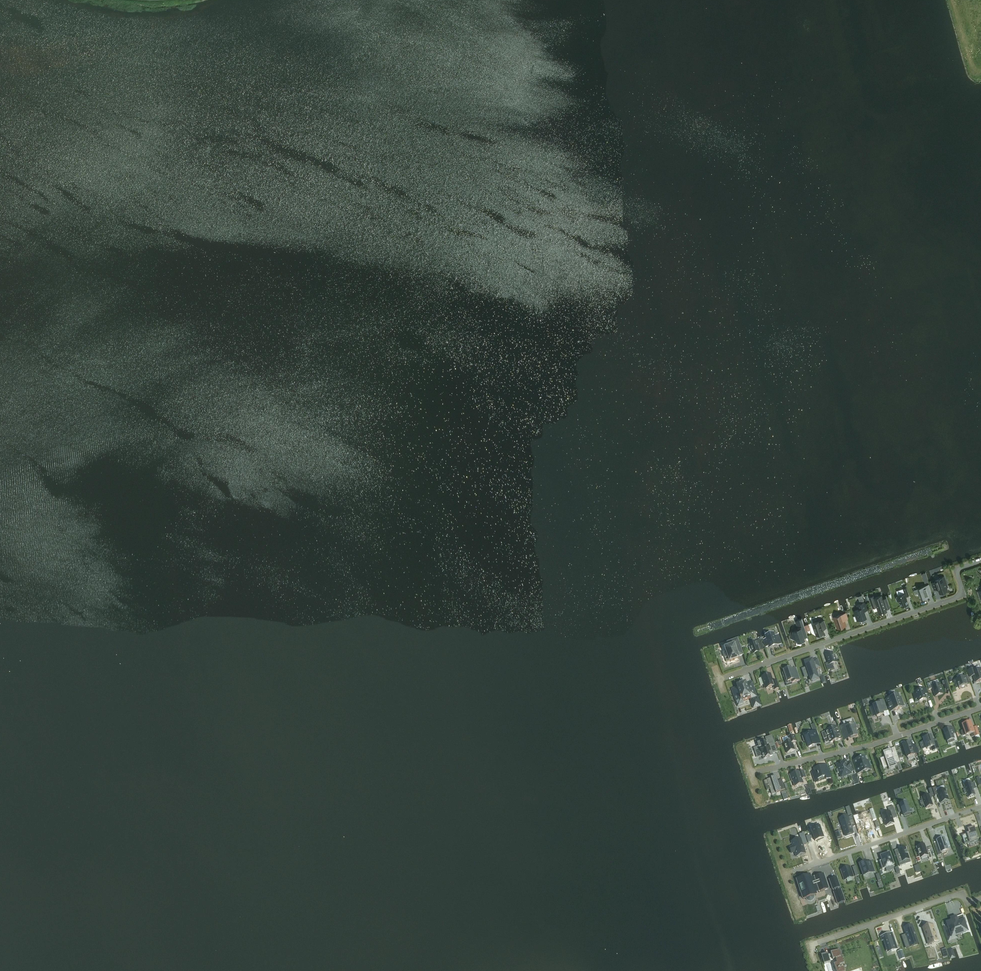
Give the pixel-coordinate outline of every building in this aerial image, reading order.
[(947,590),(946,587),(948,586),(944,577),(939,578),(940,580),(932,583),(934,589),(937,588),(938,590),(939,589),(940,593),(947,590)] [(932,594),(932,593),(929,584),(921,587),(922,588),(914,591),(915,595),(919,593),(921,599),(929,597),(929,596),(932,594)] [(909,595),(906,587),(903,588),(905,593),(897,595),(898,596),(897,596),(896,597),(897,601),(898,601),(899,601),(901,606),(909,604),(906,596),(909,595)] [(883,599),(882,595),(874,597),(874,595),(869,597),(873,607),(877,606),(879,614),(887,611),(886,608),(889,607),(886,598),(883,599)] [(867,618),(864,611),(867,610),(865,602),(857,605),(859,609),(855,610),(855,611),(854,612),(856,616),(857,615),(858,620),(862,619),(862,620),(867,618)] [(846,613),(834,617),(838,628),(846,625),(844,620),(848,619),(846,613)] [(798,641),(805,639),(804,637),(808,636),(802,619),(798,620),(800,627),(798,627),(797,629),(793,631),(791,637),(797,639),(798,641)] [(826,627),(824,620),(820,622),(820,621),(813,623),(814,628),(815,631),(817,635),(824,633),(822,628),(826,627)] [(775,637),(774,635),(770,636),(771,638),(764,640),(766,647),(769,646),(770,648),(778,645),(777,642),(780,641),(778,635),(775,637)] [(760,651),(757,642),(750,644),(751,647),(749,647),(751,651),(752,651),(753,654),(760,651)] [(727,653),(724,654),(727,663),(739,659),(738,656),(743,655),(741,648),(736,649),(735,646),(726,649),(727,653)] [(831,670),(830,665),(837,662),(835,656),(833,656),(832,653),(826,655),(829,663),(826,664),(828,671),(831,670)] [(820,667),(818,660),(813,661),(812,660),(806,662),(807,668),(803,669),(806,677),(810,675),(812,681),(820,678),(818,673),(817,673),(815,669),(820,667)] [(790,668),(786,669),(787,670),(784,670),(785,673),(783,673),(784,677),(786,677),(788,682),(791,681),(792,683),(800,680),(797,673),(794,674),(792,668),(790,668)] [(974,669),(968,671),(970,677),(974,676),(976,683),(980,681),(980,671),(980,669),(975,671),(974,669)] [(773,682),(771,674),(762,677),(765,685),(766,688),(774,686),(775,690),(779,688),(777,681),(773,682)] [(959,688),(968,685),(967,685),(970,684),(967,676),(956,680),(959,688)] [(747,685),(746,683),(737,686),(738,688),(733,690),(739,706),(744,704),(743,701),(757,697),(752,683),(747,685)] [(939,684),(932,686),(933,688),(936,696),(943,694),(939,684)] [(926,689),(916,692),(917,694),(914,695),(916,700),(919,699),(920,702),(927,699),(925,695),(928,694),(926,689)] [(900,698),(899,698),(899,695),(887,699),(891,712),(903,708),(901,704),(903,703),(901,697),(900,698)] [(884,714),(883,713),(883,712),(887,711),(883,700),(876,703),(877,704),(873,706),(874,707),(870,708),(872,715),(876,714),(877,717),(884,714)] [(845,740),(851,738),(857,736),(856,730),(857,729),(853,719),(843,722),(844,726),(841,727),(845,740)] [(973,729),(971,725),(971,723),(963,725),(964,730),(962,731),(961,732),(963,736),(964,736),(966,735),(966,736),(974,733),(975,736),(979,735),(977,727),(973,729)] [(953,728),(944,731),(947,742),(954,739),(953,734),(955,734),(953,728)] [(842,739),(838,729),(834,730),(834,731),(832,732),(831,730),(826,731),(829,738),(825,739),(825,740),(824,740),(825,742),(826,742),(826,743),(830,742),(830,743),(835,741),(835,740),(837,740),(842,739)] [(816,744),(815,740),(818,738),(816,731),(816,732),(802,737),(804,742),(807,741),(809,747),(816,744)] [(787,753),(788,753),(795,751),(792,742),(796,741),(794,735),(788,737),(789,740),(784,742),(787,753)] [(933,741),(931,736),(924,739),(925,742),(921,743),(922,748),(926,746),(927,749),(931,748),(932,751),(938,749),(936,741),(933,741)] [(758,759),(763,757),(764,761),(774,758),(773,755),(778,753),(775,743),(768,746),(767,742),(758,745),(759,747),(754,749),(758,759)] [(912,747),(911,743),(904,746),(907,758),(918,754),(916,746),(912,747)] [(893,755),(892,751),(891,750),(884,752),(886,758),(882,760),(884,765),(888,764),(891,769),(897,765),(895,762),(896,762),(897,763),(900,761),(899,758),(897,754),(897,753),(893,755)] [(859,766),(856,767),(858,773),(861,772),(862,773),(869,770),(868,767),(870,766),(868,761),(866,761),(864,757),(866,757),(861,758),(857,760),(859,766)] [(847,764),(844,763),(844,762),(837,765),(838,769),(837,770),(838,774),(840,773),(840,774),(843,773),(845,776),(851,774),(851,772),(854,771),(851,762),(847,764)] [(813,773),(815,780),(826,777),(827,779),(831,778),(828,768),(824,769),(823,766),(814,769),(815,772),(813,773)] [(806,778),(804,771),(798,773),(798,772),(790,775),(792,779),(793,779),(795,787),(804,784),(802,779),(806,778)] [(773,780),(773,778),(767,780),(764,781),(766,785),(769,784),(772,794),(785,789),(782,780),(778,781),(777,778),(773,780)] [(966,793),(967,793),(968,798),(975,795),(973,790),(977,789),(975,782),(971,783),(971,782),(964,784),(965,787),(966,789),(964,790),(965,794),(966,793)] [(936,787),(932,789),(935,796),(938,795),(941,803),(949,801),(945,789),(937,791),(936,788),(936,787)] [(933,806),(929,795),(922,797),(926,808),(933,806)] [(909,810),(907,803),(904,804),(900,805),(897,806),(897,808),(901,807),(904,816),(910,813),(909,810)] [(890,812),(882,815),(886,826),(894,823),(892,819),(897,817),(893,806),(888,808),(890,812)] [(860,815),(854,817),(856,825),(866,822),(866,823),(861,824),(862,829),(865,828),(866,830),(871,828),(866,815),(860,817),(860,815)] [(841,822),(840,822),(845,836),(846,836),(854,833),(852,829),(853,829),(852,827),(851,826),(855,825),(853,819),(849,821),(849,819),(841,822)] [(817,841),(818,842),(824,839),(819,824),(814,826),(815,829),(812,830),(813,835),(814,838),(816,841),(817,841)] [(965,844),(979,840),(975,827),(968,830),(969,833),(962,836),(965,844)] [(807,843),(805,837),(804,833),(799,835),(801,839),(803,845),(807,843)] [(791,844),(788,845),(790,852),(793,850),(795,855),(805,852),(799,836),(789,839),(791,844)] [(945,838),(937,841),(939,846),(935,847),(938,855),(941,854),(941,853),(949,850),(948,847),(950,846),(948,841),(946,842),(945,838)] [(921,858),(928,856),(929,859),(931,858),(932,858),(930,852),(929,852),(928,853),(924,844),(917,847),(921,858)] [(899,853),(896,854),(899,862),(900,866),(907,864),(905,860),(909,859),(908,854),(907,851),(906,848),(898,850),(899,853)] [(885,859),(879,861),(882,869),(894,865),(890,853),(883,855),(885,859)] [(793,857),(788,859),(791,866),(796,864),(793,857)] [(866,863),(865,862),(859,864),(864,876),(875,872),(871,862),(866,863)] [(850,867),(841,870),(845,880),(854,877),(850,867)] [(797,880),(804,899),(807,898),(807,900),(809,901),(811,901),(812,900),(814,899),(814,897),(814,896),(817,895),(816,891),(819,890),(819,892),(829,889),(824,874),(814,878),(815,879),(812,880),(810,876),(797,880)] [(837,879),(829,882),(837,906),(845,904),(837,879)] [(947,926),(944,928),(948,940),(951,939),(951,938),(950,936),(960,933),(961,934),(968,932),(964,920),(958,922),(957,918),(951,920),(951,921),(946,923),(947,926)] [(932,925),(923,928),(928,943),(937,940),(932,925)] [(908,934),(902,936),(905,946),(911,944),(912,946),(913,946),(919,944),(913,926),(909,927),(906,928),(908,934)] [(892,933),(880,937),(882,942),(883,941),(886,940),(888,947),(890,946),(892,952),(898,950),(894,938),(892,933)] [(840,950),(831,953),(831,954),(832,956),(833,960),(836,959),(837,963),(834,964),(836,970),(846,970),(844,967),(841,968),(840,966),(845,964),(840,950)] [(828,954),(822,956),(825,964),(831,962),(829,957),(832,956),(831,954),(829,955),(828,954)]
